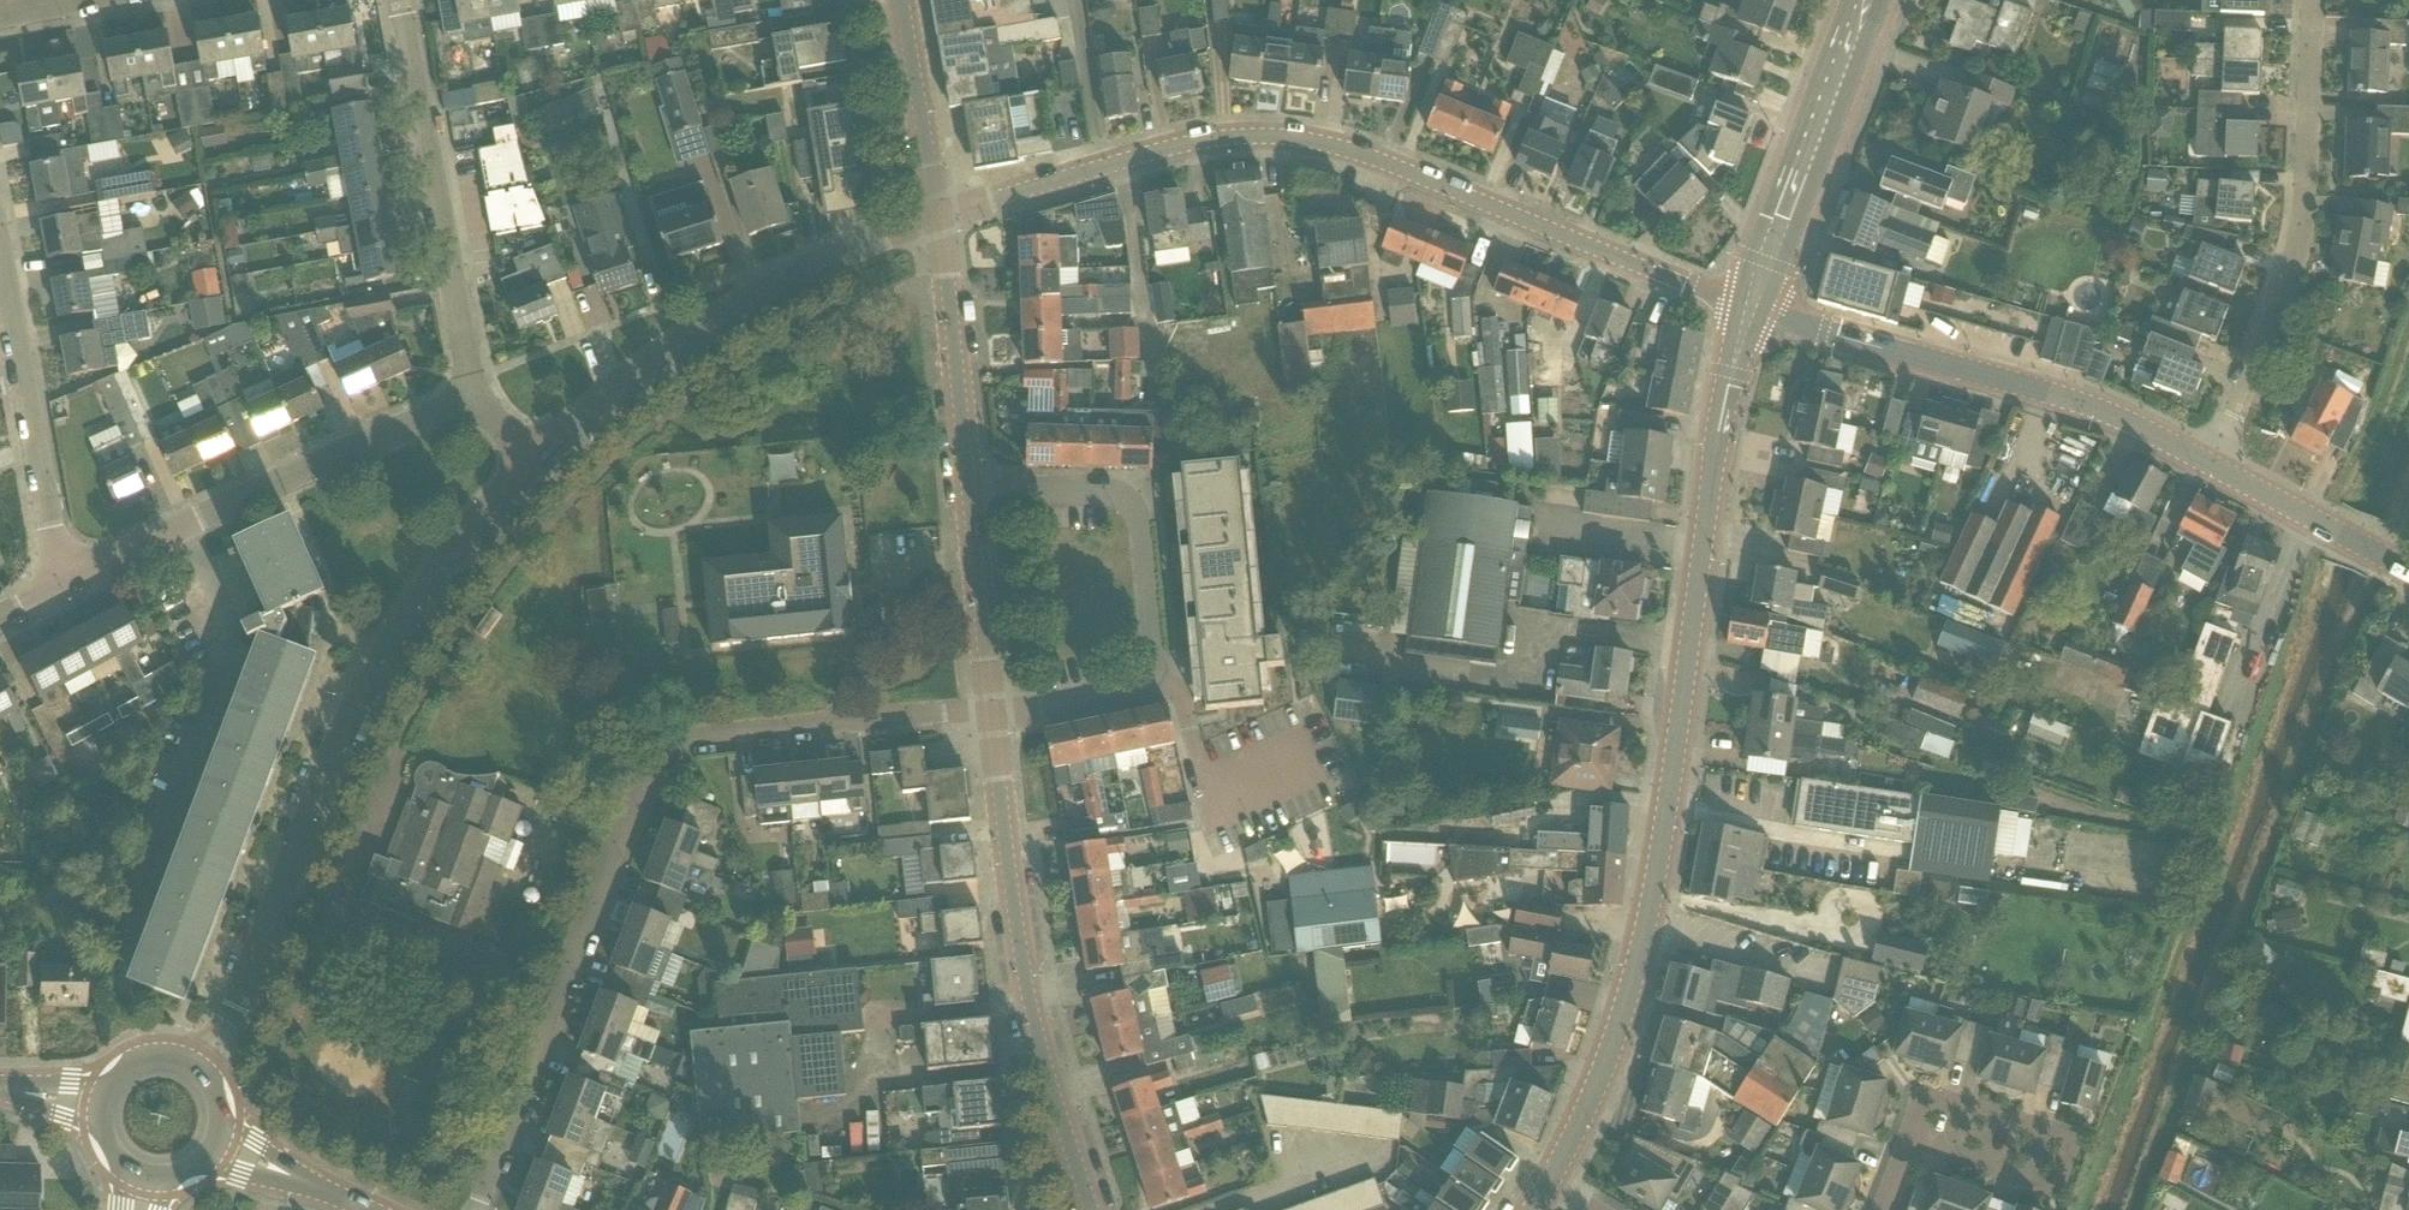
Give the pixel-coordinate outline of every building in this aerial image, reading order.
[(487,0),(440,0),(438,0),(445,38),(466,34),(464,24),(491,19),(487,0)] [(517,0),(487,0),(491,19),(520,14),(517,0)] [(640,30),(659,28),(655,10),(684,5),(683,0),(639,0),(635,1),(640,30)] [(735,13),(733,0),(713,0),(716,17),(734,14),(735,13)] [(752,0),(733,0),(735,13),(754,10),(752,0)] [(813,15),(810,0),(790,0),(780,2),(784,20),(813,15)] [(1035,23),(1033,10),(1032,0),(933,0),(940,40),(981,33),(981,31),(996,28),(996,29),(1035,23)] [(1214,24),(1229,23),(1227,0),(1212,0),(1214,24)] [(1351,13),(1353,0),(1342,0),(1341,12),(1351,13)] [(1602,0),(1592,0),(1586,9),(1598,16),(1607,3),(1602,0)] [(1782,38),(1794,5),(1779,0),(1747,0),(1742,14),(1720,5),(1719,10),(1704,4),(1699,20),(1758,43),(1762,31),(1782,38)] [(2000,13),(1965,0),(1953,0),(1945,20),(1959,25),(1951,47),(1971,54),(1976,42),(2016,57),(2038,0),(2005,0),(2000,13)] [(2138,0),(2121,0),(2117,2),(2127,19),(2143,9),(2138,0)] [(2220,15),(2264,16),(2264,0),(2221,0),(2220,15)] [(621,33),(640,30),(635,1),(616,5),(617,13),(621,33)] [(1434,60),(1454,9),(1438,3),(1419,54),(1434,60)] [(1237,26),(1236,41),(1231,81),(1261,85),(1271,5),(1270,5),(1267,30),(1237,26)] [(1261,85),(1290,89),(1298,28),(1297,28),(1296,33),(1279,31),(1282,6),(1271,5),(1261,85)] [(1458,6),(1456,10),(1454,9),(1434,60),(1449,65),(1468,14),(1466,13),(1467,9),(1458,6)] [(1160,36),(1157,7),(1139,10),(1143,38),(1160,36)] [(1290,89),(1316,92),(1318,92),(1323,53),(1325,39),(1337,41),(1341,12),(1327,10),(1325,31),(1298,28),(1290,89)] [(349,11),(318,16),(335,101),(369,94),(359,47),(357,48),(349,11)] [(2141,11),(2140,25),(2152,26),(2153,11),(2141,11)] [(2152,26),(2153,30),(2189,31),(2190,13),(2153,11),(2152,26)] [(1351,13),(1341,12),(1337,41),(1353,43),(1356,13),(1351,13)] [(2079,13),(2072,31),(2085,36),(2092,18),(2079,13)] [(559,14),(540,18),(545,48),(565,45),(559,14)] [(335,101),(318,16),(288,22),(299,75),(327,70),(334,101),(335,101)] [(267,71),(258,18),(227,23),(234,61),(251,57),(255,73),(267,71)] [(540,18),(520,21),(526,52),(545,48),(540,18)] [(1058,19),(1035,23),(996,29),(1000,51),(1062,40),(1058,19)] [(1709,74),(1730,82),(1753,91),(1765,57),(1754,53),(1758,43),(1699,20),(1698,22),(1696,21),(1690,37),(1709,43),(1703,59),(1713,63),(1709,74)] [(2406,22),(2363,21),(2363,22),(2372,22),(2371,35),(2351,35),(2349,92),(2387,94),(2388,46),(2405,47),(2406,22)] [(234,61),(227,23),(197,29),(207,82),(220,79),(237,76),(234,61)] [(756,24),(709,32),(712,51),(759,42),(756,24)] [(800,71),(847,63),(845,52),(846,51),(845,47),(843,35),(824,38),(823,29),(842,26),(841,25),(791,33),(791,35),(773,38),(777,61),(781,87),(802,83),(800,71)] [(1350,56),(1345,96),(1375,100),(1384,30),(1369,28),(1367,58),(1350,56)] [(1205,49),(1202,29),(1187,32),(1187,31),(1168,35),(1174,63),(1158,67),(1165,100),(1202,93),(1195,58),(1193,58),(1192,51),(1205,49)] [(1384,30),(1375,100),(1404,104),(1409,63),(1412,46),(1396,44),(1397,32),(1384,30)] [(623,33),(624,42),(638,40),(637,31),(623,33)] [(2193,46),(2193,61),(2260,64),(2262,33),(2223,31),(2223,47),(2193,46)] [(984,33),(981,33),(940,40),(951,108),(971,105),(996,102),(984,33)] [(1534,100),(1536,94),(1552,51),(1554,48),(1519,33),(1506,64),(1526,73),(1518,93),(1534,100)] [(178,93),(168,34),(136,40),(143,77),(145,77),(148,100),(176,94),(183,129),(200,126),(193,91),(178,93)] [(668,42),(661,37),(645,41),(649,63),(672,58),(668,42)] [(143,77),(136,40),(107,45),(117,98),(130,96),(127,80),(143,77)] [(1105,120),(1138,116),(1130,55),(1097,60),(1105,120)] [(1059,62),(1064,89),(1080,86),(1075,59),(1059,62)] [(86,97),(79,60),(49,66),(59,126),(60,126),(56,103),(73,100),(76,115),(88,113),(85,97),(86,97)] [(2198,92),(2197,110),(2241,112),(2242,95),(2259,96),(2260,64),(2193,61),(2192,77),(2222,78),(2221,93),(2198,92)] [(1580,74),(1585,84),(1586,84),(1592,86),(1592,85),(1597,83),(1599,76),(1594,67),(1589,65),(1582,68),(1580,74)] [(59,126),(49,66),(19,71),(26,108),(31,133),(43,131),(43,128),(59,126)] [(1653,87),(1691,101),(1698,82),(1660,68),(1653,87)] [(655,82),(673,136),(703,126),(685,72),(655,82)] [(290,107),(284,83),(282,74),(267,77),(273,110),(290,107)] [(1928,110),(1919,134),(1972,154),(1981,158),(1990,134),(1980,131),(1991,101),(2009,107),(2015,89),(1979,76),(1973,93),(1943,82),(1936,101),(1931,100),(1931,101),(1939,104),(1935,113),(1928,110)] [(1626,99),(1604,77),(1595,94),(1614,111),(1626,99)] [(304,105),(300,80),(284,83),(290,107),(304,105)] [(502,82),(473,87),(477,106),(506,101),(502,82)] [(1459,142),(1471,113),(1455,107),(1461,89),(1447,83),(1440,102),(1438,101),(1427,128),(1459,142)] [(1598,87),(1592,85),(1592,86),(1586,84),(1583,91),(1595,95),(1595,94),(1598,87)] [(217,123),(210,87),(193,91),(200,126),(217,123)] [(530,113),(542,144),(604,119),(592,88),(530,113)] [(980,165),(1053,153),(1048,122),(1043,94),(996,102),(971,105),(976,134),(982,164),(980,164),(980,165)] [(1459,142),(1493,155),(1505,126),(1503,126),(1510,108),(1494,102),(1487,119),(1471,113),(1459,142)] [(1715,104),(1704,134),(1694,162),(1709,176),(1710,177),(1722,165),(1733,169),(1752,118),(1715,104)] [(376,133),(371,105),(316,115),(318,126),(336,123),(340,140),(376,133)] [(2345,178),(2368,179),(2368,176),(2389,177),(2391,136),(2408,137),(2408,109),(2380,108),(2379,124),(2353,123),(2353,135),(2347,135),(2345,178)] [(811,117),(815,141),(864,133),(860,109),(811,117)] [(2151,110),(2151,125),(2171,125),(2172,111),(2151,110)] [(2241,125),(2241,112),(2197,110),(2197,125),(2211,125),(2210,157),(2225,158),(2224,159),(2257,160),(2258,126),(2241,125)] [(120,113),(105,116),(109,142),(125,139),(120,113)] [(788,140),(784,114),(766,117),(770,143),(788,140)] [(109,142),(105,116),(89,119),(94,145),(109,142)] [(1549,179),(1550,179),(1562,149),(1561,149),(1569,130),(1551,123),(1551,124),(1537,119),(1530,136),(1529,135),(1517,166),(1518,166),(1549,178),(1549,179)] [(2083,127),(2060,119),(2054,137),(2076,145),(2083,127)] [(4,146),(22,142),(18,120),(0,124),(0,129),(4,146)] [(224,125),(199,130),(203,149),(228,144),(224,125)] [(728,150),(719,125),(704,130),(712,154),(728,150)] [(162,126),(153,128),(154,135),(164,133),(162,126)] [(185,130),(168,137),(176,155),(193,147),(185,130)] [(340,140),(343,157),(345,169),(382,162),(376,133),(340,140)] [(867,206),(861,169),(870,168),(864,133),(815,141),(796,144),(802,180),(821,177),(827,213),(867,206)] [(1617,143),(1592,133),(1591,133),(1583,151),(1582,151),(1568,186),(1596,197),(1600,185),(1604,187),(1614,163),(1610,161),(1617,143)] [(58,152),(64,151),(61,135),(28,142),(31,158),(58,152)] [(1699,186),(1709,176),(1694,162),(1682,150),(1672,140),(1669,143),(1666,140),(1656,150),(1664,158),(1634,188),(1646,200),(1674,228),(1707,194),(1699,186)] [(478,151),(486,195),(485,196),(493,238),(547,227),(531,187),(520,143),(478,151)] [(64,151),(58,152),(60,162),(33,167),(40,204),(70,198),(89,195),(83,159),(90,158),(88,146),(64,151)] [(1943,178),(1891,159),(1888,165),(1881,172),(1882,181),(1880,188),(1941,211),(1946,199),(1965,207),(1976,178),(1947,167),(1943,178)] [(306,176),(326,172),(323,160),(304,164),(306,176)] [(387,190),(382,162),(345,169),(347,181),(350,197),(387,190)] [(1265,203),(1259,166),(1243,168),(1243,167),(1235,169),(1215,172),(1220,210),(1222,210),(1235,294),(1257,291),(1277,288),(1272,248),(1260,250),(1253,205),(1265,203)] [(2148,171),(2147,190),(2166,192),(2167,172),(2148,171)] [(100,203),(118,200),(156,193),(153,172),(96,182),(100,203)] [(326,172),(306,176),(308,188),(328,185),(326,172)] [(751,178),(768,230),(775,228),(779,240),(791,236),(770,172),(751,178)] [(1339,187),(1339,180),(1284,174),(1283,191),(1284,205),(1314,208),(1325,305),(1303,307),(1305,324),(1280,327),(1289,401),(1315,397),(1311,364),(1324,362),(1321,334),(1376,328),(1364,227),(1361,205),(1338,196),(1339,187)] [(733,184),(750,236),(768,230),(751,178),(733,184)] [(2193,223),(2164,218),(2164,222),(2214,232),(2215,220),(2251,224),(2255,187),(2218,183),(2197,181),(2196,198),(2194,216),(2193,223)] [(704,183),(681,190),(650,199),(657,223),(669,262),(724,244),(712,205),(711,206),(704,183)] [(350,197),(353,214),(356,226),(392,219),(387,190),(350,197)] [(187,193),(175,202),(187,218),(199,209),(188,195),(187,193)] [(1890,207),(1852,193),(1851,195),(1851,196),(1836,237),(1835,237),(1834,239),(1872,254),(1876,243),(1925,262),(1926,261),(1935,237),(1885,218),(1890,207)] [(637,246),(618,194),(588,204),(574,209),(591,262),(590,262),(601,296),(638,284),(627,249),(637,246)] [(1181,194),(1148,199),(1155,254),(1189,249),(1188,245),(1210,242),(1205,211),(1183,214),(1181,194)] [(104,261),(130,256),(148,253),(144,229),(124,232),(118,200),(100,203),(97,204),(99,214),(43,223),(50,260),(102,250),(104,261)] [(230,200),(216,202),(219,222),(233,219),(230,200)] [(1076,222),(1094,220),(1093,201),(1075,206),(1076,222)] [(2396,218),(2408,219),(2408,203),(2398,202),(2396,218)] [(2393,209),(2359,203),(2356,223),(2340,220),(2335,245),(2339,246),(2333,279),(2339,281),(2338,283),(2342,284),(2343,281),(2371,287),(2382,230),(2389,231),(2393,209)] [(1390,217),(1361,205),(1364,227),(1383,235),(1390,217)] [(337,229),(343,228),(341,216),(314,220),(317,232),(337,229)] [(2145,222),(2134,218),(2128,236),(2140,240),(2145,222)] [(354,256),(398,248),(392,219),(356,226),(343,228),(345,239),(358,237),(361,253),(354,255),(354,256)] [(1422,263),(1433,234),(1396,219),(1384,248),(1387,249),(1381,263),(1399,270),(1404,256),(1422,263)] [(221,222),(225,250),(240,248),(236,220),(221,222)] [(2214,232),(2164,222),(2163,228),(2184,232),(2181,239),(2200,246),(2188,278),(2183,276),(2177,291),(2183,293),(2195,297),(2201,283),(2233,296),(2246,262),(2240,260),(2239,265),(2230,262),(2239,237),(2214,232)] [(337,229),(317,232),(319,245),(339,242),(337,229)] [(1459,278),(1471,250),(1433,234),(1422,263),(1459,278)] [(1021,273),(1060,271),(1079,271),(1078,238),(1020,240),(1021,273)] [(545,285),(561,279),(565,277),(553,246),(531,254),(536,268),(501,280),(521,331),(558,316),(545,285)] [(347,287),(403,276),(398,248),(354,256),(357,273),(345,275),(347,287)] [(243,251),(229,253),(231,266),(245,263),(243,251)] [(151,269),(148,253),(130,256),(133,272),(151,269)] [(133,272),(130,256),(104,261),(107,276),(86,281),(85,277),(54,283),(60,318),(92,312),(94,322),(121,317),(113,276),(133,272)] [(1818,303),(1897,326),(1910,279),(1830,257),(1818,303)] [(1544,279),(1507,264),(1495,293),(1533,308),(1544,279)] [(584,287),(578,269),(567,273),(572,291),(584,287)] [(1060,271),(1021,273),(1022,304),(1061,303),(1061,301),(1078,300),(1131,298),(1130,286),(1061,289),(1060,271)] [(248,276),(237,278),(229,280),(236,318),(244,316),(253,315),(249,296),(252,296),(248,276)] [(1570,323),(1582,294),(1544,279),(1533,308),(1570,323)] [(219,283),(194,287),(196,300),(221,296),(219,283)] [(1169,283),(1152,286),(1158,325),(1176,322),(1169,283)] [(2145,334),(2195,353),(2203,333),(2211,336),(2210,341),(2215,343),(2228,309),(2214,303),(2219,291),(2233,296),(2201,283),(2195,297),(2183,293),(2170,325),(2151,318),(2145,334)] [(1935,287),(1933,295),(1931,302),(1951,308),(1956,293),(1935,287)] [(1417,324),(1413,289),(1387,292),(1391,326),(1417,324)] [(2005,302),(2021,306),(2024,295),(2008,291),(2005,302)] [(344,305),(360,340),(361,340),(380,385),(412,370),(398,340),(385,345),(371,317),(392,313),(389,295),(344,305)] [(1131,315),(1131,300),(1131,298),(1078,300),(1079,315),(1100,314),(1100,316),(1131,315)] [(203,331),(226,327),(221,299),(198,303),(203,331)] [(1472,337),(1469,299),(1452,300),(1454,339),(1472,337)] [(1617,349),(1631,314),(1600,302),(1586,337),(1599,343),(1590,364),(1607,370),(1616,349),(1617,349)] [(1061,303),(1022,304),(1024,335),(1062,334),(1062,331),(1061,303)] [(331,321),(326,308),(295,314),(318,364),(332,358),(337,367),(335,368),(349,399),(380,385),(361,340),(360,340),(337,352),(334,345),(328,347),(319,327),(331,321)] [(106,369),(119,367),(115,345),(128,343),(152,339),(147,312),(121,317),(94,322),(97,335),(64,341),(71,376),(106,370),(106,369)] [(2003,344),(2005,333),(1929,318),(1930,315),(1921,313),(1916,337),(1975,349),(1977,338),(2003,344)] [(298,367),(273,378),(292,424),(324,410),(305,370),(318,364),(295,314),(276,318),(279,327),(298,367)] [(1505,414),(1498,320),(1482,321),(1486,368),(1479,369),(1482,415),(1505,414)] [(2053,366),(2070,370),(2082,327),(2064,322),(2060,340),(2054,363),(2053,366)] [(212,360),(215,358),(255,342),(247,324),(204,342),(211,360),(212,360)] [(2136,331),(2120,325),(2115,338),(2131,344),(2136,331)] [(1688,417),(1704,337),(1663,329),(1647,326),(1642,352),(1659,356),(1649,402),(1648,409),(1688,417)] [(2098,332),(2082,327),(2070,370),(2086,375),(2098,332)] [(1109,330),(1111,361),(1140,359),(1139,329),(1109,330)] [(1062,334),(1024,335),(1025,365),(1083,363),(1083,351),(1081,351),(1081,331),(1062,331),(1062,334)] [(2153,386),(2193,402),(2205,370),(2191,365),(2195,353),(2145,334),(2145,335),(2149,336),(2137,367),(2135,366),(2132,373),(2134,373),(2131,382),(2152,390),(2153,386)] [(1526,350),(1525,336),(1515,337),(1516,351),(1526,350)] [(2060,340),(2046,336),(2039,359),(2054,363),(2060,340)] [(1530,412),(1525,352),(1507,354),(1512,414),(1530,412)] [(1857,414),(1862,388),(1841,384),(1843,375),(1841,374),(1844,363),(1828,359),(1825,371),(1821,371),(1817,393),(1807,391),(1804,404),(1796,402),(1793,415),(1840,426),(1844,411),(1857,414)] [(1117,363),(1117,382),(1130,383),(1131,363),(1117,363)] [(243,392),(233,370),(219,376),(242,428),(254,422),(261,438),(292,424),(273,378),(243,392)] [(127,371),(121,373),(113,377),(143,443),(157,437),(161,446),(159,447),(173,478),(204,464),(185,420),(156,433),(128,371),(127,371)] [(1054,390),(1055,376),(1055,371),(1024,373),(1024,389),(1054,390)] [(205,412),(185,420),(204,464),(236,449),(218,409),(231,404),(219,375),(193,387),(205,412)] [(1054,390),(1054,396),(1068,397),(1069,377),(1055,376),(1054,390)] [(117,503),(149,489),(135,458),(131,449),(143,443),(113,377),(98,383),(123,438),(94,451),(103,472),(103,473),(117,503)] [(1474,412),(1473,381),(1446,383),(1448,413),(1474,412)] [(1130,402),(1130,383),(1117,382),(1116,401),(1130,402)] [(2291,441),(2321,457),(2336,428),(2351,436),(2366,399),(2352,391),(2343,408),(2326,399),(2317,416),(2307,411),(2291,441)] [(1053,414),(1053,415),(1061,416),(1060,467),(1090,468),(1092,430),(1093,411),(1074,411),(1074,416),(1067,415),(1068,397),(1054,396),(1053,414)] [(1938,465),(1942,450),(1955,403),(1942,399),(1940,407),(1927,404),(1923,418),(1908,414),(1899,448),(1913,452),(1912,458),(1938,465)] [(1897,438),(1900,427),(1906,404),(1891,400),(1883,434),(1897,438)] [(1955,403),(1942,450),(1938,465),(1939,464),(1964,471),(1965,467),(1980,471),(1990,437),(1975,433),(1980,418),(1966,415),(1969,407),(1955,403)] [(1559,425),(1559,407),(1538,407),(1539,426),(1559,425)] [(1261,425),(1259,410),(1241,412),(1242,427),(1261,425)] [(1090,468),(1122,469),(1123,412),(1093,411),(1092,430),(1090,468)] [(1622,466),(1667,472),(1668,468),(1672,465),(1673,458),(1670,454),(1672,440),(1654,438),(1657,419),(1664,420),(1664,418),(1619,411),(1616,433),(1626,435),(1622,466)] [(1153,419),(1153,413),(1123,412),(1122,469),(1153,470),(1153,457),(1172,458),(1166,418),(1153,419)] [(1027,466),(1060,467),(1061,416),(1053,415),(1053,414),(1029,413),(1027,466)] [(1840,426),(1793,415),(1790,429),(1798,431),(1795,444),(1810,447),(1807,462),(1841,469),(1845,454),(1851,455),(1856,430),(1840,426)] [(1505,467),(1504,435),(1486,436),(1486,445),(1493,445),(1493,467),(1505,467)] [(1559,439),(1535,440),(1537,481),(1561,479),(1559,439)] [(1486,457),(1458,453),(1459,468),(1487,472),(1486,457)] [(1889,462),(1871,454),(1863,473),(1881,481),(1889,462)] [(1240,462),(1182,468),(1182,470),(1183,478),(1188,526),(1189,534),(1190,550),(1194,584),(1196,606),(1197,622),(1199,643),(1200,649),(1204,685),(1206,711),(1218,710),(1226,709),(1264,705),(1260,669),(1285,666),(1282,640),(1266,642),(1258,643),(1240,462)] [(2147,513),(2165,480),(2135,464),(2117,498),(2133,507),(2127,518),(2130,520),(2124,531),(2145,542),(2157,519),(2147,513)] [(1583,513),(1650,523),(1650,522),(1643,521),(1646,501),(1663,504),(1665,490),(1669,487),(1670,480),(1667,476),(1667,472),(1622,466),(1620,482),(1607,481),(1605,495),(1585,492),(1583,513)] [(1840,476),(1805,469),(1802,483),(1787,480),(1784,493),(1776,492),(1773,505),(1820,516),(1821,515),(1826,490),(1836,492),(1840,476)] [(1881,483),(1862,479),(1859,492),(1879,496),(1881,483)] [(1428,492),(1421,540),(1406,654),(1496,666),(1499,649),(1502,650),(1512,576),(1508,575),(1509,571),(1523,573),(1532,509),(1518,507),(1518,505),(1496,502),(1498,485),(1474,482),(1471,499),(1428,492)] [(2176,538),(2196,549),(2184,571),(2209,584),(2226,553),(2220,549),(2236,519),(2196,497),(2180,528),(2181,528),(2176,538)] [(2090,557),(2101,538),(2086,530),(2097,511),(2079,502),(2061,541),(2090,557)] [(2013,617),(2059,518),(2035,506),(2032,514),(2008,503),(1997,526),(1973,514),(1941,584),(2013,617)] [(1825,543),(1816,541),(1820,516),(1773,505),(1771,518),(1778,520),(1776,533),(1790,536),(1787,551),(1822,559),(1825,543)] [(852,621),(849,592),(852,591),(849,564),(846,564),(841,506),(769,513),(772,544),(703,551),(711,635),(749,632),(748,629),(814,622),(815,625),(852,621)] [(1888,529),(1889,521),(1885,514),(1877,511),(1873,526),(1888,529)] [(319,596),(285,522),(242,542),(269,601),(272,609),(276,616),(268,619),(268,618),(244,629),(245,632),(249,639),(259,634),(261,638),(267,640),(137,984),(181,1001),(312,657),(309,657),(315,611),(310,600),(319,596)] [(1953,528),(1936,524),(1932,543),(1948,547),(1953,528)] [(2268,585),(2279,554),(2279,553),(2247,541),(2236,572),(2228,569),(2215,604),(2232,610),(2235,599),(2258,607),(2267,585),(2268,585)] [(1937,549),(1920,544),(1918,552),(1935,556),(1937,549)] [(1637,569),(1588,563),(1560,560),(1557,586),(1568,588),(1565,613),(1574,615),(1574,617),(1596,620),(1597,615),(1635,620),(1638,599),(1639,599),(1640,598),(1641,598),(1641,597),(1642,596),(1644,581),(1643,580),(1642,579),(1636,578),(1637,569)] [(1813,588),(1793,584),(1795,574),(1760,568),(1753,605),(1772,608),(1771,612),(1824,633),(1828,608),(1811,605),(1813,588)] [(1849,580),(1850,577),(1826,569),(1819,587),(1854,599),(1860,584),(1849,580)] [(2133,583),(2114,624),(2135,634),(2153,592),(2133,583)] [(604,586),(585,591),(593,620),(611,616),(604,586)] [(137,697),(143,710),(162,701),(161,699),(184,686),(176,669),(176,670),(172,663),(143,679),(127,650),(140,643),(121,608),(119,610),(94,623),(113,658),(114,657),(131,687),(137,697)] [(485,639),(502,616),(493,609),(476,632),(485,639)] [(664,609),(664,643),(680,643),(680,609),(664,609)] [(1786,619),(1733,610),(1727,644),(1819,658),(1822,634),(1806,630),(1785,626),(1786,619)] [(113,658),(94,623),(70,636),(88,671),(89,671),(113,658)] [(2003,646),(1947,624),(1939,646),(1994,667),(2003,646)] [(2138,755),(2210,781),(2231,725),(2206,716),(2236,637),(2206,627),(2177,706),(2159,699),(2138,755)] [(70,636),(45,649),(70,695),(94,682),(89,671),(88,671),(70,636)] [(2398,662),(2406,649),(2385,637),(2352,695),(2375,707),(2382,695),(2408,710),(2408,668),(2398,662)] [(2090,674),(2098,655),(2066,643),(2059,662),(2090,674)] [(36,699),(64,684),(69,695),(70,695),(45,649),(21,662),(20,663),(19,662),(18,663),(36,699)] [(1557,693),(1604,700),(1605,693),(1624,696),(1630,655),(1589,650),(1586,671),(1561,668),(1557,693)] [(604,656),(606,670),(625,668),(624,654),(604,656)] [(2098,655),(2090,674),(2121,686),(2129,667),(2098,655)] [(2160,672),(2141,664),(2133,682),(2152,690),(2160,672)] [(1313,683),(1325,685),(1326,676),(1315,673),(1313,683)] [(1968,696),(1921,678),(1912,701),(1959,719),(1968,696)] [(1333,721),(1376,726),(1381,686),(1339,680),(1333,721)] [(4,716),(15,735),(25,730),(15,710),(16,710),(0,681),(0,718),(4,716)] [(1978,707),(1991,711),(1994,701),(1982,696),(1978,707)] [(143,710),(137,697),(116,709),(121,721),(143,710)] [(1755,697),(1750,727),(1821,737),(1823,724),(1822,724),(1824,710),(1808,707),(1808,704),(1755,697)] [(1169,706),(1138,713),(1145,749),(1176,743),(1169,706)] [(1147,763),(1144,750),(1145,749),(1138,713),(1108,719),(1118,769),(1147,763)] [(87,725),(93,735),(113,725),(107,714),(87,725)] [(2032,714),(2025,732),(2059,744),(2066,727),(2032,714)] [(1953,743),(1906,726),(1873,715),(1868,731),(1905,744),(1903,749),(1920,755),(1921,750),(1947,759),(1953,743)] [(1539,740),(1541,720),(1503,716),(1501,735),(1539,740)] [(1095,774),(1118,769),(1108,719),(1077,725),(1085,762),(1089,782),(1082,784),(1086,801),(1099,799),(1096,781),(1095,774)] [(93,735),(87,725),(65,736),(71,748),(93,735)] [(1046,732),(1053,768),(1068,765),(1072,786),(1082,784),(1089,782),(1085,762),(1077,725),(1046,732)] [(1574,789),(1588,791),(1588,787),(1607,790),(1611,764),(1614,764),(1617,750),(1613,750),(1615,733),(1596,730),(1597,727),(1582,725),(1582,729),(1560,726),(1558,744),(1562,745),(1559,766),(1555,766),(1553,783),(1574,785),(1574,789)] [(1820,750),(1821,738),(1821,737),(1750,727),(1746,757),(1787,763),(1788,759),(1800,761),(1800,765),(1806,765),(1810,764),(1814,761),(1817,758),(1820,750)] [(901,825),(902,840),(932,836),(931,825),(971,821),(969,800),(968,800),(965,773),(966,773),(966,771),(926,775),(924,751),(924,748),(899,751),(870,754),(873,777),(902,773),(904,794),(927,791),(931,822),(901,825)] [(59,778),(47,757),(26,769),(37,790),(59,778)] [(852,815),(867,813),(862,765),(848,766),(847,762),(817,765),(820,803),(821,803),(823,817),(852,814),(852,815)] [(500,867),(482,860),(491,838),(508,845),(523,808),(491,796),(499,777),(500,776),(499,774),(497,775),(480,777),(463,776),(446,770),(440,765),(432,763),(425,765),(419,770),(416,777),(416,785),(417,788),(412,802),(408,801),(399,824),(385,861),(379,859),(372,876),(379,878),(372,897),(442,923),(474,935),(500,867)] [(786,768),(792,822),(821,819),(819,804),(820,803),(817,765),(786,768)] [(746,818),(759,817),(760,826),(792,822),(786,768),(756,771),(756,776),(742,778),(746,818)] [(1147,790),(1160,787),(1155,768),(1142,771),(1147,790)] [(1923,798),(1918,797),(1855,788),(1805,780),(1797,827),(1914,846),(1923,799),(1923,798)] [(1189,802),(1164,806),(1160,787),(1147,790),(1155,827),(1192,822),(1189,802)] [(2035,815),(2039,801),(2004,791),(2004,792),(1999,808),(2035,815)] [(1104,819),(1103,817),(1099,799),(1086,801),(1090,818),(1063,823),(1066,841),(1100,835),(1097,820),(1104,819)] [(1998,809),(1923,799),(1914,846),(1911,870),(1989,883),(1998,809)] [(667,822),(656,851),(714,874),(719,861),(703,855),(708,840),(702,838),(703,836),(710,839),(720,810),(691,800),(686,815),(689,816),(684,829),(667,822)] [(1359,801),(1340,809),(1347,824),(1366,815),(1359,801)] [(1491,813),(1494,827),(1536,817),(1533,803),(1491,813)] [(1520,839),(1520,850),(1625,856),(1628,807),(1604,806),(1591,805),(1590,830),(1559,829),(1558,832),(1544,831),(1543,840),(1520,839)] [(2399,807),(2392,823),(2408,829),(2408,811),(2399,807)] [(1126,812),(1103,817),(1104,819),(1097,820),(1100,835),(1129,830),(1126,812)] [(1374,820),(1366,823),(1370,834),(1378,831),(1374,820)] [(1757,870),(1763,838),(1703,826),(1690,896),(1732,904),(1739,867),(1757,870)] [(1191,850),(1188,833),(1169,836),(1171,853),(1178,852),(1179,859),(1189,858),(1188,851),(1191,850)] [(886,860),(903,859),(921,857),(923,886),(944,884),(944,885),(977,882),(973,845),(942,848),(941,836),(932,836),(902,840),(884,841),(886,860)] [(1124,839),(1067,848),(1072,879),(1110,873),(1107,856),(1126,853),(1124,839)] [(1577,908),(1620,907),(1621,907),(1625,856),(1520,850),(1509,850),(1472,847),(1470,882),(1510,875),(1511,868),(1580,872),(1581,866),(1587,867),(1587,881),(1577,881),(1570,884),(1569,895),(1577,899),(1577,908)] [(685,882),(708,890),(714,874),(656,851),(645,880),(662,887),(657,901),(682,911),(688,896),(681,893),(685,882)] [(1200,890),(1196,865),(1195,865),(1166,869),(1170,895),(1200,890)] [(1297,954),(1315,952),(1343,950),(1382,945),(1373,868),(1288,878),(1291,901),(1267,904),(1272,954),(1297,952),(1297,954)] [(1110,873),(1072,879),(1077,911),(1126,903),(1125,897),(1135,895),(1134,885),(1133,885),(1131,870),(1110,874),(1110,873)] [(793,871),(773,873),(776,906),(796,904),(793,871)] [(1921,877),(1922,875),(1897,871),(1894,895),(1918,899),(1920,887),(1921,877)] [(724,882),(714,878),(710,888),(721,892),(724,882)] [(848,880),(831,884),(835,906),(853,902),(848,880)] [(1183,894),(1188,925),(1219,920),(1214,889),(1183,894)] [(1143,894),(1146,907),(1165,904),(1163,891),(1143,894)] [(828,893),(801,896),(802,911),(830,909),(828,893)] [(1126,903),(1077,911),(1082,941),(1131,933),(1127,910),(1146,907),(1143,894),(1135,895),(1125,897),(1126,903)] [(945,949),(984,945),(980,909),(943,913),(942,898),(898,902),(900,921),(921,918),(922,935),(944,933),(945,949)] [(623,937),(659,950),(670,921),(677,924),(682,911),(657,901),(652,914),(634,907),(623,937)] [(1558,931),(1562,912),(1518,903),(1514,923),(1558,931)] [(2276,931),(2277,935),(2295,931),(2290,911),(2272,915),(2274,922),(2276,931)] [(1500,944),(1498,927),(1467,932),(1469,948),(1500,944)] [(813,928),(784,932),(787,959),(789,959),(790,972),(814,969),(812,956),(816,956),(813,928)] [(1574,946),(1576,939),(1555,935),(1554,937),(1514,928),(1509,954),(1552,962),(1550,973),(1588,981),(1594,950),(1574,946)] [(1087,972),(1120,967),(1122,980),(1154,974),(1154,973),(1151,953),(1143,955),(1139,931),(1131,933),(1082,941),(1087,972)] [(1928,946),(1878,935),(1872,961),(1922,973),(1928,946)] [(617,967),(612,980),(650,995),(655,981),(660,984),(671,955),(659,950),(623,937),(612,965),(617,967)] [(2265,972),(2278,957),(2264,944),(2251,959),(2265,972)] [(759,945),(756,973),(776,976),(780,947),(759,945)] [(1351,1022),(1343,950),(1315,952),(1324,1025),(1351,1022)] [(34,954),(16,954),(16,988),(34,988),(34,954)] [(935,996),(923,997),(925,1009),(975,1004),(975,1002),(974,1002),(973,988),(978,987),(975,958),(931,963),(935,996)] [(1843,959),(1839,974),(1880,983),(1883,969),(1843,959)] [(1663,1003),(1670,1005),(1713,1016),(1717,1002),(1745,1010),(1747,1003),(1781,1012),(1789,981),(1713,961),(1713,962),(1721,964),(1717,979),(1710,977),(1672,967),(1672,969),(1664,1001),(1663,1001),(1663,1003)] [(2405,966),(2393,962),(2390,973),(2402,977),(2405,966)] [(1202,973),(1210,1004),(1237,997),(1230,966),(1202,973)] [(699,996),(717,994),(716,984),(730,982),(729,977),(705,968),(697,981),(699,996)] [(40,1005),(83,1006),(84,969),(40,969),(40,1005)] [(717,994),(721,1031),(790,1024),(792,1039),(840,1034),(866,1031),(860,969),(730,982),(716,984),(717,994)] [(1092,1001),(1099,1032),(1136,1023),(1154,1018),(1151,1000),(1149,992),(1168,988),(1164,971),(1154,973),(1154,974),(1122,980),(1125,993),(1092,1001)] [(1880,983),(1839,974),(1833,1000),(1853,1019),(1875,1003),(1880,983)] [(677,1005),(650,995),(612,980),(606,994),(602,992),(591,1021),(627,1034),(655,1046),(661,1032),(643,1026),(649,1011),(672,1019),(677,1005)] [(1982,1013),(1985,1003),(1987,996),(1969,990),(1964,1007),(1972,1010),(1982,1013)] [(1823,1042),(1829,997),(1802,993),(1796,1038),(1823,1042)] [(1254,996),(1238,1000),(1243,1017),(1259,1012),(1254,996)] [(1494,1006),(1493,998),(1481,1000),(1482,1008),(1494,1006)] [(1907,1013),(1894,1056),(1901,1058),(1900,1060),(1902,1061),(1904,1065),(1907,1068),(1911,1071),(1919,1073),(1934,1021),(1938,1007),(1939,1006),(1911,998),(1907,1013)] [(2009,998),(2004,1015),(2022,1020),(2027,1003),(2009,998)] [(1579,1010),(1567,1007),(1542,999),(1529,1001),(1522,1023),(1536,1028),(1531,1044),(1541,1046),(1566,1054),(1579,1010)] [(2044,1005),(2032,1001),(2027,1020),(2038,1023),(2044,1005)] [(1508,1006),(1493,1007),(1486,1008),(1487,1018),(1495,1017),(1509,1015),(1508,1006)] [(1934,1021),(1919,1073),(1927,1075),(1932,1075),(1936,1074),(1940,1072),(1942,1072),(1943,1070),(1950,1072),(1955,1054),(1969,1058),(1978,1026),(1952,1018),(1954,1012),(1938,1007),(1934,1021)] [(1875,1009),(1860,1021),(1871,1034),(1886,1023),(1875,1009)] [(1147,1067),(1172,1059),(1203,1050),(1199,1036),(1191,1038),(1190,1036),(1176,1040),(1170,1015),(1155,1018),(1154,1018),(1136,1023),(1099,1032),(1107,1063),(1144,1054),(1147,1067)] [(996,1066),(991,1019),(899,1027),(901,1043),(925,1041),(927,1071),(996,1066)] [(1722,1036),(1666,1019),(1652,1064),(1696,1078),(1703,1080),(1733,1101),(1776,1128),(1816,1066),(1774,1039),(1760,1061),(1722,1036)] [(584,1052),(579,1065),(618,1080),(618,1079),(635,1086),(644,1061),(649,1062),(655,1046),(627,1034),(591,1021),(580,1050),(584,1052)] [(702,1143),(720,1141),(801,1133),(798,1100),(846,1095),(840,1034),(792,1039),(790,1024),(721,1031),(692,1034),(702,1143)] [(2003,1097),(2018,1045),(1992,1038),(1994,1030),(1978,1026),(1969,1058),(1983,1062),(1978,1080),(1985,1082),(1984,1085),(1985,1085),(1988,1089),(1991,1092),(1995,1095),(2003,1097)] [(2052,1082),(2065,1040),(2049,1035),(2044,1053),(2018,1045),(2003,1097),(2010,1099),(2015,1100),(2020,1098),(2024,1096),(2025,1097),(2026,1094),(2033,1096),(2038,1078),(2052,1082)] [(2104,1070),(2075,1062),(2077,1054),(2062,1050),(2065,1040),(2052,1082),(2066,1086),(2061,1104),(2070,1107),(2070,1109),(2072,1113),(2076,1116),(2080,1117),(2085,1116),(2089,1114),(2090,1115),(2090,1113),(2092,1113),(2094,1105),(2095,1105),(2099,1091),(2098,1091),(2104,1070)] [(2244,1049),(2225,1044),(2221,1060),(2239,1065),(2244,1049)] [(675,1054),(655,1046),(649,1062),(669,1069),(675,1054)] [(2408,1046),(2400,1078),(2395,1076),(2389,1100),(2408,1106),(2408,1046)] [(1351,1064),(1367,1077),(1381,1060),(1365,1047),(1351,1064)] [(1492,1053),(1493,1070),(1531,1068),(1530,1051),(1492,1053)] [(1696,1078),(1652,1064),(1652,1065),(1656,1066),(1655,1069),(1650,1071),(1648,1077),(1650,1082),(1642,1113),(1680,1124),(1679,1130),(1695,1135),(1702,1113),(1687,1108),(1696,1078)] [(570,1077),(559,1106),(596,1120),(605,1094),(623,1100),(629,1084),(618,1080),(579,1065),(574,1079),(570,1077)] [(1548,1097),(1559,1068),(1531,1068),(1493,1070),(1465,1072),(1464,1087),(1433,1083),(1414,1081),(1411,1114),(1429,1115),(1429,1116),(1492,1125),(1536,1141),(1552,1099),(1548,1097)] [(1843,1069),(1835,1097),(1887,1112),(1889,1105),(1889,1100),(1888,1095),(1886,1091),(1887,1090),(1884,1089),(1886,1082),(1843,1069)] [(695,1077),(678,1071),(673,1084),(696,1093),(695,1077)] [(1169,1073),(1114,1091),(1124,1121),(1159,1109),(1154,1091),(1173,1085),(1169,1073)] [(2204,1117),(2215,1086),(2196,1079),(2185,1110),(2204,1117)] [(925,1114),(939,1113),(942,1149),(981,1146),(980,1129),(1002,1127),(1000,1107),(994,1108),(993,1099),(994,1099),(993,1084),(997,1083),(997,1081),(973,1084),(923,1088),(925,1114)] [(672,1102),(652,1094),(644,1114),(664,1122),(672,1102)] [(1322,1096),(1323,1103),(1330,1104),(1339,1105),(1338,1094),(1327,1096),(1322,1096)] [(1285,1099),(1269,1097),(1260,1096),(1267,1125),(1282,1127),(1285,1099)] [(1885,1120),(1887,1112),(1835,1097),(1827,1123),(1820,1121),(1816,1134),(1848,1146),(1848,1144),(1852,1132),(1870,1137),(1872,1130),(1874,1131),(1875,1130),(1879,1128),(1882,1124),(1885,1120)] [(2358,1097),(2354,1113),(2375,1119),(2379,1103),(2358,1097)] [(1282,1127),(1297,1129),(1300,1100),(1285,1099),(1282,1127)] [(1312,1131),(1315,1102),(1300,1100),(1297,1129),(1312,1131)] [(1312,1131),(1326,1133),(1330,1104),(1323,1103),(1315,1102),(1312,1131)] [(1175,1104),(1159,1109),(1124,1121),(1133,1150),(1185,1134),(1183,1127),(1175,1104)] [(1341,1134),(1345,1106),(1339,1105),(1330,1104),(1326,1133),(1341,1134)] [(560,1140),(555,1153),(586,1164),(598,1169),(614,1127),(596,1120),(559,1106),(547,1135),(560,1140)] [(1341,1134),(1356,1136),(1359,1108),(1345,1106),(1341,1134)] [(1371,1138),(1374,1109),(1359,1108),(1356,1136),(1371,1138)] [(1371,1138),(1386,1140),(1389,1111),(1374,1109),(1371,1138)] [(1386,1140),(1400,1141),(1401,1133),(1403,1117),(1404,1113),(1389,1111),(1386,1140)] [(1754,1153),(1771,1127),(1745,1111),(1729,1137),(1754,1153)] [(867,1113),(868,1153),(880,1153),(878,1113),(867,1113)] [(1219,1115),(1200,1121),(1205,1133),(1223,1127),(1219,1115)] [(1412,1139),(1420,1128),(1410,1121),(1403,1117),(1402,1132),(1412,1139)] [(1446,1120),(1427,1118),(1426,1127),(1445,1130),(1446,1120)] [(1200,1121),(1183,1127),(1185,1134),(1133,1150),(1143,1180),(1179,1168),(1174,1155),(1190,1150),(1187,1139),(1205,1133),(1200,1121)] [(1848,1146),(1816,1134),(1805,1131),(1800,1147),(1804,1157),(1814,1160),(1807,1176),(1857,1196),(1860,1189),(1861,1184),(1860,1179),(1859,1175),(1859,1174),(1857,1173),(1860,1166),(1842,1159),(1848,1146)] [(2394,1156),(2408,1160),(2407,1164),(2408,1165),(2408,1137),(2399,1134),(2394,1156)] [(639,1135),(628,1159),(646,1167),(657,1142),(639,1135)] [(1481,1135),(1466,1158),(1503,1183),(1505,1181),(1501,1178),(1506,1171),(1510,1173),(1519,1160),(1481,1135)] [(820,1157),(819,1136),(808,1137),(810,1157),(820,1157)] [(892,1152),(907,1151),(905,1137),(891,1138),(892,1152)] [(1654,1209),(1660,1209),(1668,1196),(1676,1201),(1698,1165),(1701,1166),(1702,1164),(1633,1137),(1632,1139),(1636,1140),(1625,1167),(1632,1172),(1621,1190),(1654,1209)] [(942,1149),(921,1151),(923,1168),(947,1166),(951,1209),(1010,1209),(1008,1190),(985,1192),(984,1180),(1002,1178),(1001,1171),(1006,1170),(1003,1144),(981,1146),(942,1149)] [(705,1146),(707,1166),(722,1165),(720,1145),(705,1146)] [(537,1162),(526,1191),(574,1209),(586,1178),(581,1176),(586,1164),(555,1153),(549,1167),(537,1162)] [(2186,1160),(2169,1153),(2159,1179),(2177,1185),(2186,1160)] [(1466,1158),(1451,1179),(1489,1204),(1490,1203),(1486,1200),(1491,1192),(1495,1195),(1503,1183),(1466,1158)] [(1408,1159),(1400,1172),(1409,1178),(1417,1166),(1408,1159)] [(805,1165),(808,1198),(824,1197),(820,1163),(805,1165)] [(38,1178),(29,1178),(30,1166),(39,1166),(39,1165),(0,1164),(0,1209),(38,1209),(38,1178)] [(1179,1168),(1143,1180),(1152,1209),(1153,1209),(1207,1193),(1203,1180),(1184,1186),(1179,1168)] [(2404,1171),(2398,1196),(2408,1199),(2408,1173),(2404,1171)] [(1739,1187),(1743,1180),(1725,1173),(1702,1209),(1725,1209),(1739,1187)] [(1857,1196),(1807,1176),(1797,1201),(1790,1198),(1785,1209),(1848,1209),(1851,1207),(1854,1204),(1857,1196)] [(1944,1179),(1943,1182),(1936,1179),(1930,1196),(1914,1191),(1908,1209),(1955,1209),(1966,1180),(1959,1177),(1954,1177),(1949,1177),(1945,1179),(1944,1179)] [(1362,1183),(1372,1209),(1384,1205),(1374,1178),(1362,1183)] [(1436,1201),(1450,1209),(1485,1209),(1489,1204),(1451,1179),(1436,1201)] [(1955,1209),(1986,1209),(1990,1198),(1983,1196),(1984,1194),(1983,1193),(1981,1189),(1978,1185),(1974,1182),(1966,1180),(1955,1209)] [(706,1200),(667,1183),(661,1198),(652,1200),(647,1203),(643,1209),(640,1209),(701,1209),(706,1200)] [(1372,1209),(1362,1183),(1348,1188),(1356,1209),(1370,1209),(1372,1209)] [(760,1191),(734,1184),(727,1209),(755,1209),(760,1191)] [(1739,1187),(1725,1209),(1746,1209),(1755,1195),(1739,1187)] [(1334,1193),(1340,1209),(1356,1209),(1348,1188),(1334,1193)] [(574,1209),(526,1191),(519,1209),(577,1209),(574,1209)] [(1436,1201),(1430,1209),(1403,1191),(1394,1203),(1405,1209),(1450,1209),(1436,1201)] [(1334,1193),(1320,1198),(1324,1209),(1340,1209),(1334,1193)] [(1302,1204),(1304,1209),(1318,1209),(1314,1200),(1302,1204)]
